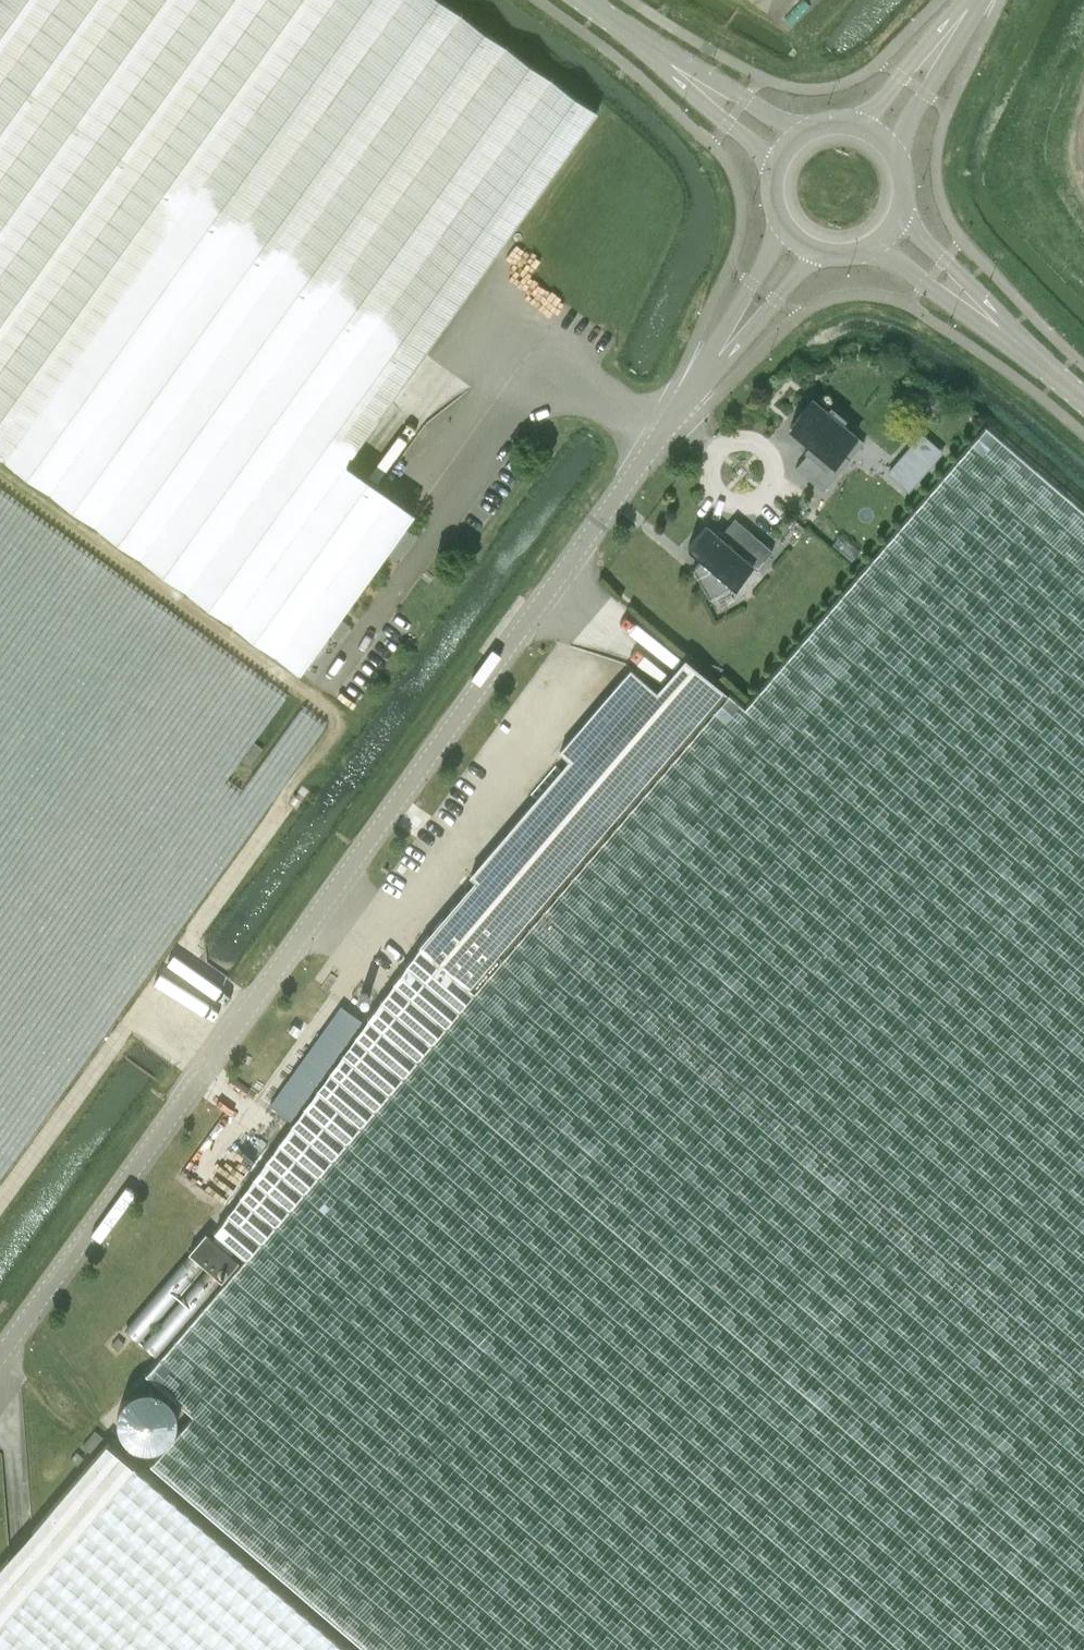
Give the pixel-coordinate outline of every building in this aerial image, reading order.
[(299,673),(344,609),(414,511),(390,495),(346,463),(495,255),(510,234),(598,112),(442,0),(0,0),(0,458),(299,673)] [(804,450),(808,453),(796,467),(823,491),(850,459),(842,453),(857,435),(813,398),(791,425),(811,442),(804,450)] [(631,668),(560,751),(570,759),(470,875),(475,880),(420,944),(421,945),(215,1231),(245,1257),(141,1379),(189,1420),(151,1463),(369,1649),(1083,1649),(1083,510),(986,426),(745,707),(728,693),(686,658),(658,691),(631,668)] [(923,429),(888,470),(911,490),(946,449),(923,429)] [(706,525),(688,546),(702,558),(694,568),(709,596),(732,583),(736,587),(753,566),(757,570),(773,550),(735,518),(720,536),(706,525)] [(206,892),(244,830),(233,823),(228,830),(216,822),(182,878),(206,892)] [(125,1327),(157,1355),(221,1280),(222,1280),(239,1260),(206,1232),(189,1252),(125,1327)] [(107,1442),(0,1567),(0,1649),(349,1649),(107,1442)]
